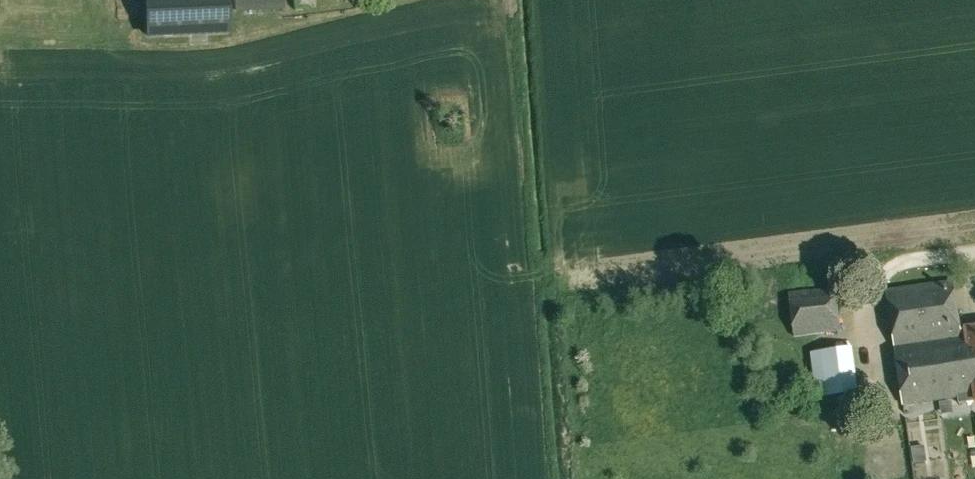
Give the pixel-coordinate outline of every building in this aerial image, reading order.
[(148,36),(229,33),(228,0),(146,0),(148,36)] [(236,10),(259,9),(259,0),(235,0),(236,10)] [(959,404),(974,401),(974,328),(966,329),(966,331),(962,331),(954,280),(886,290),(903,407),(958,398),(959,404)] [(788,293),(795,338),(842,332),(837,287),(788,293)] [(817,398),(858,393),(852,348),(811,353),(817,398)]
